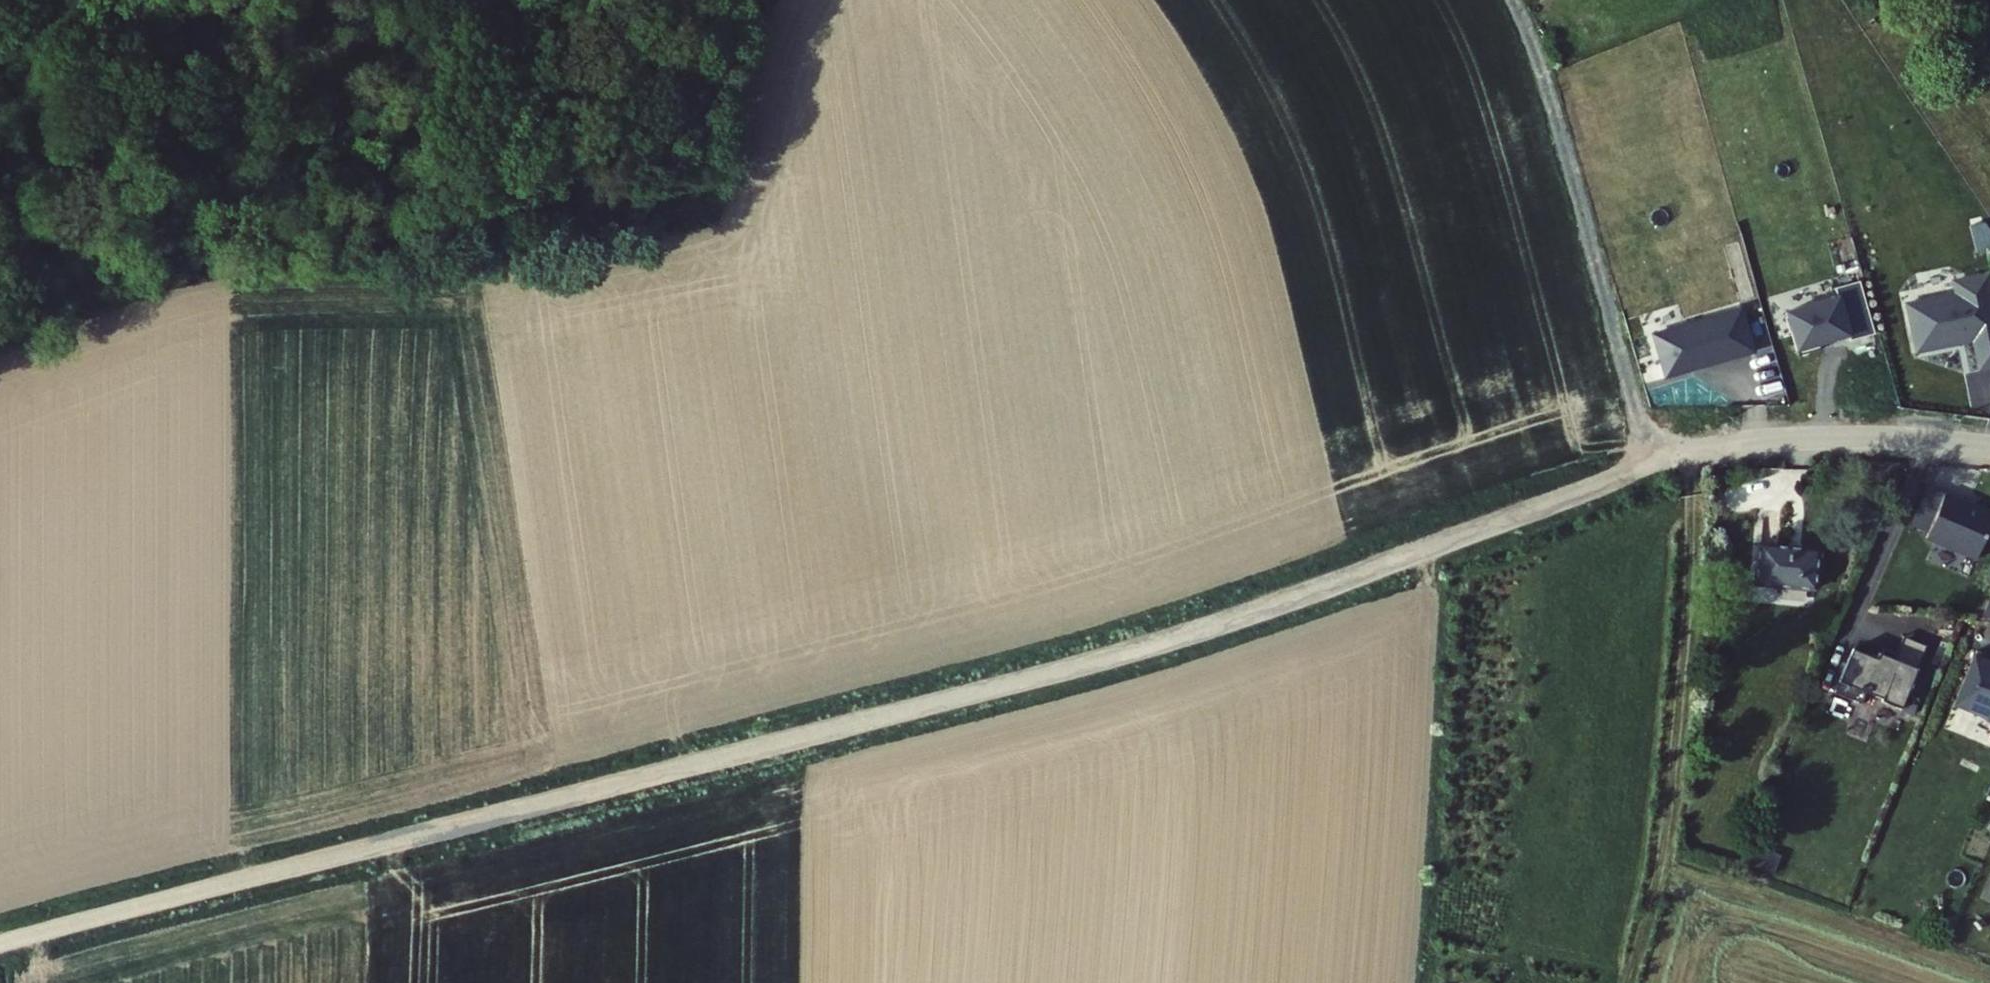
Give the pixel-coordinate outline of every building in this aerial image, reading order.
[(1947,279),(1950,291),(1901,301),(1911,349),(1966,338),(1973,369),(1989,365),(1989,270),(1947,279)] [(1838,299),(1784,315),(1798,361),(1874,338),(1858,283),(1835,290),(1838,299)] [(1926,484),(1907,531),(1927,539),(1924,544),(1976,565),(1989,532),(1989,510),(1926,484)] [(1818,558),(1762,554),(1759,593),(1815,596),(1818,558)] [(1925,648),(1904,639),(1892,666),(1877,660),(1875,665),(1852,656),(1839,687),(1899,712),(1925,648)] [(1974,660),(1952,713),(1989,729),(1989,666),(1974,660)]
